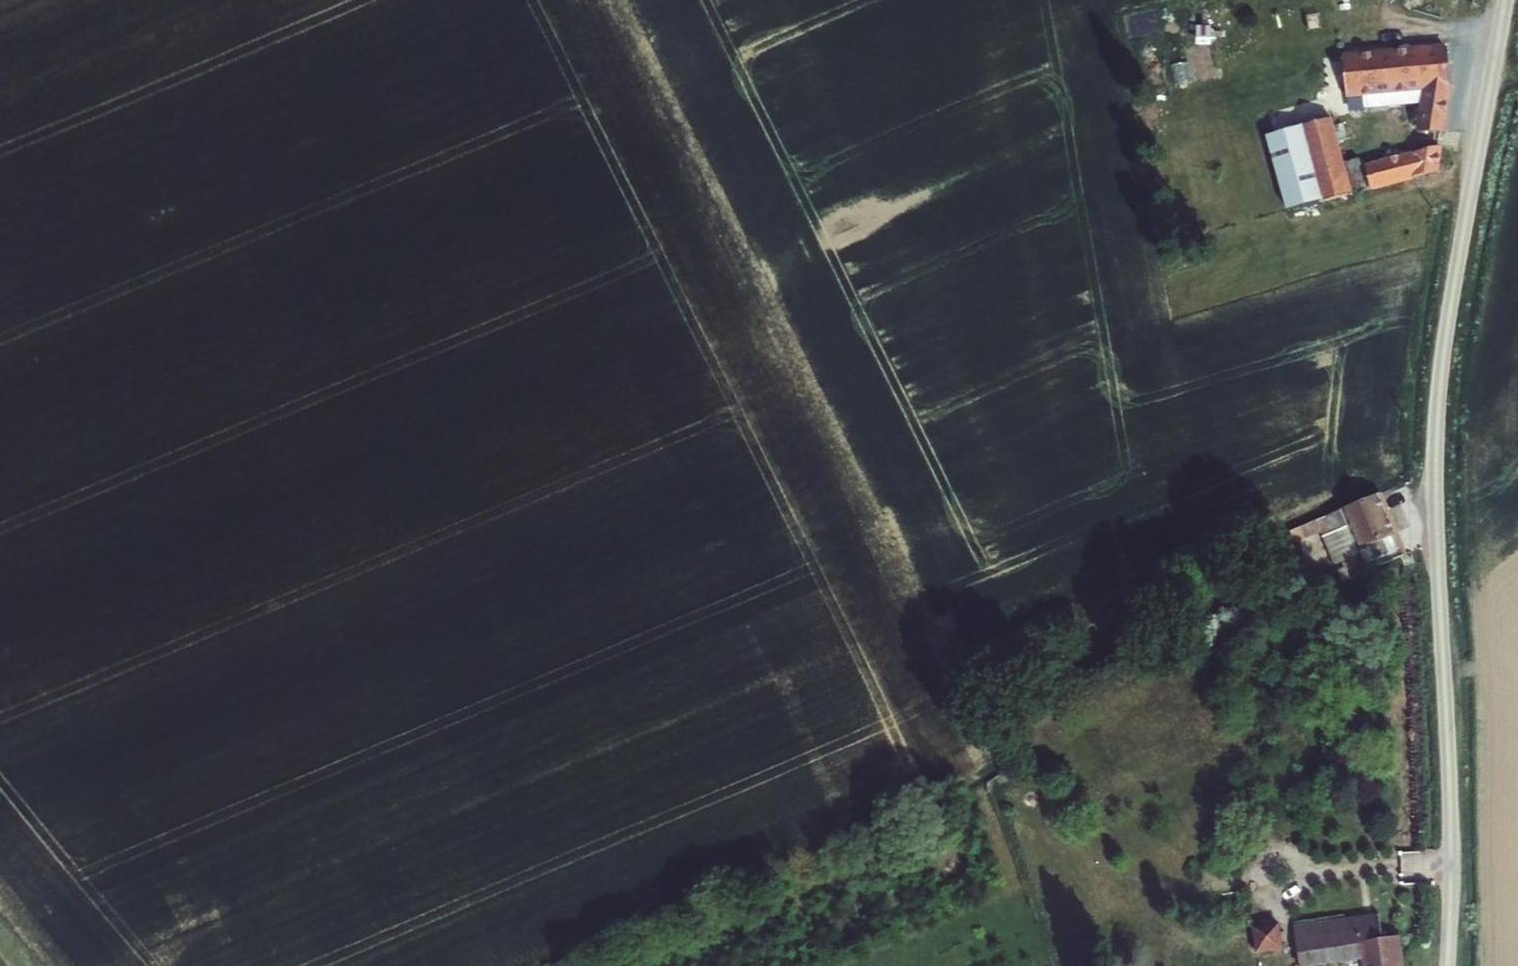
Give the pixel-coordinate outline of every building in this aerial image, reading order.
[(1327,93),(1222,121),(1250,226),(1290,216),(1289,210),(1351,195),(1371,189),(1436,172),(1439,148),(1361,168),(1358,159),(1344,163),(1332,112),(1424,103),(1419,131),(1441,132),(1448,87),(1445,48),(1323,59),(1327,93)] [(1395,536),(1378,495),(1316,522),(1319,528),(1323,538),(1348,528),(1358,552),(1395,536)] [(1319,528),(1316,522),(1290,532),(1293,539),(1319,528)] [(1396,938),(1383,940),(1379,916),(1294,928),(1299,965),(1338,965),(1338,962),(1364,959),(1365,965),(1401,965),(1396,938)] [(1258,953),(1284,949),(1280,919),(1253,923),(1258,953)]
